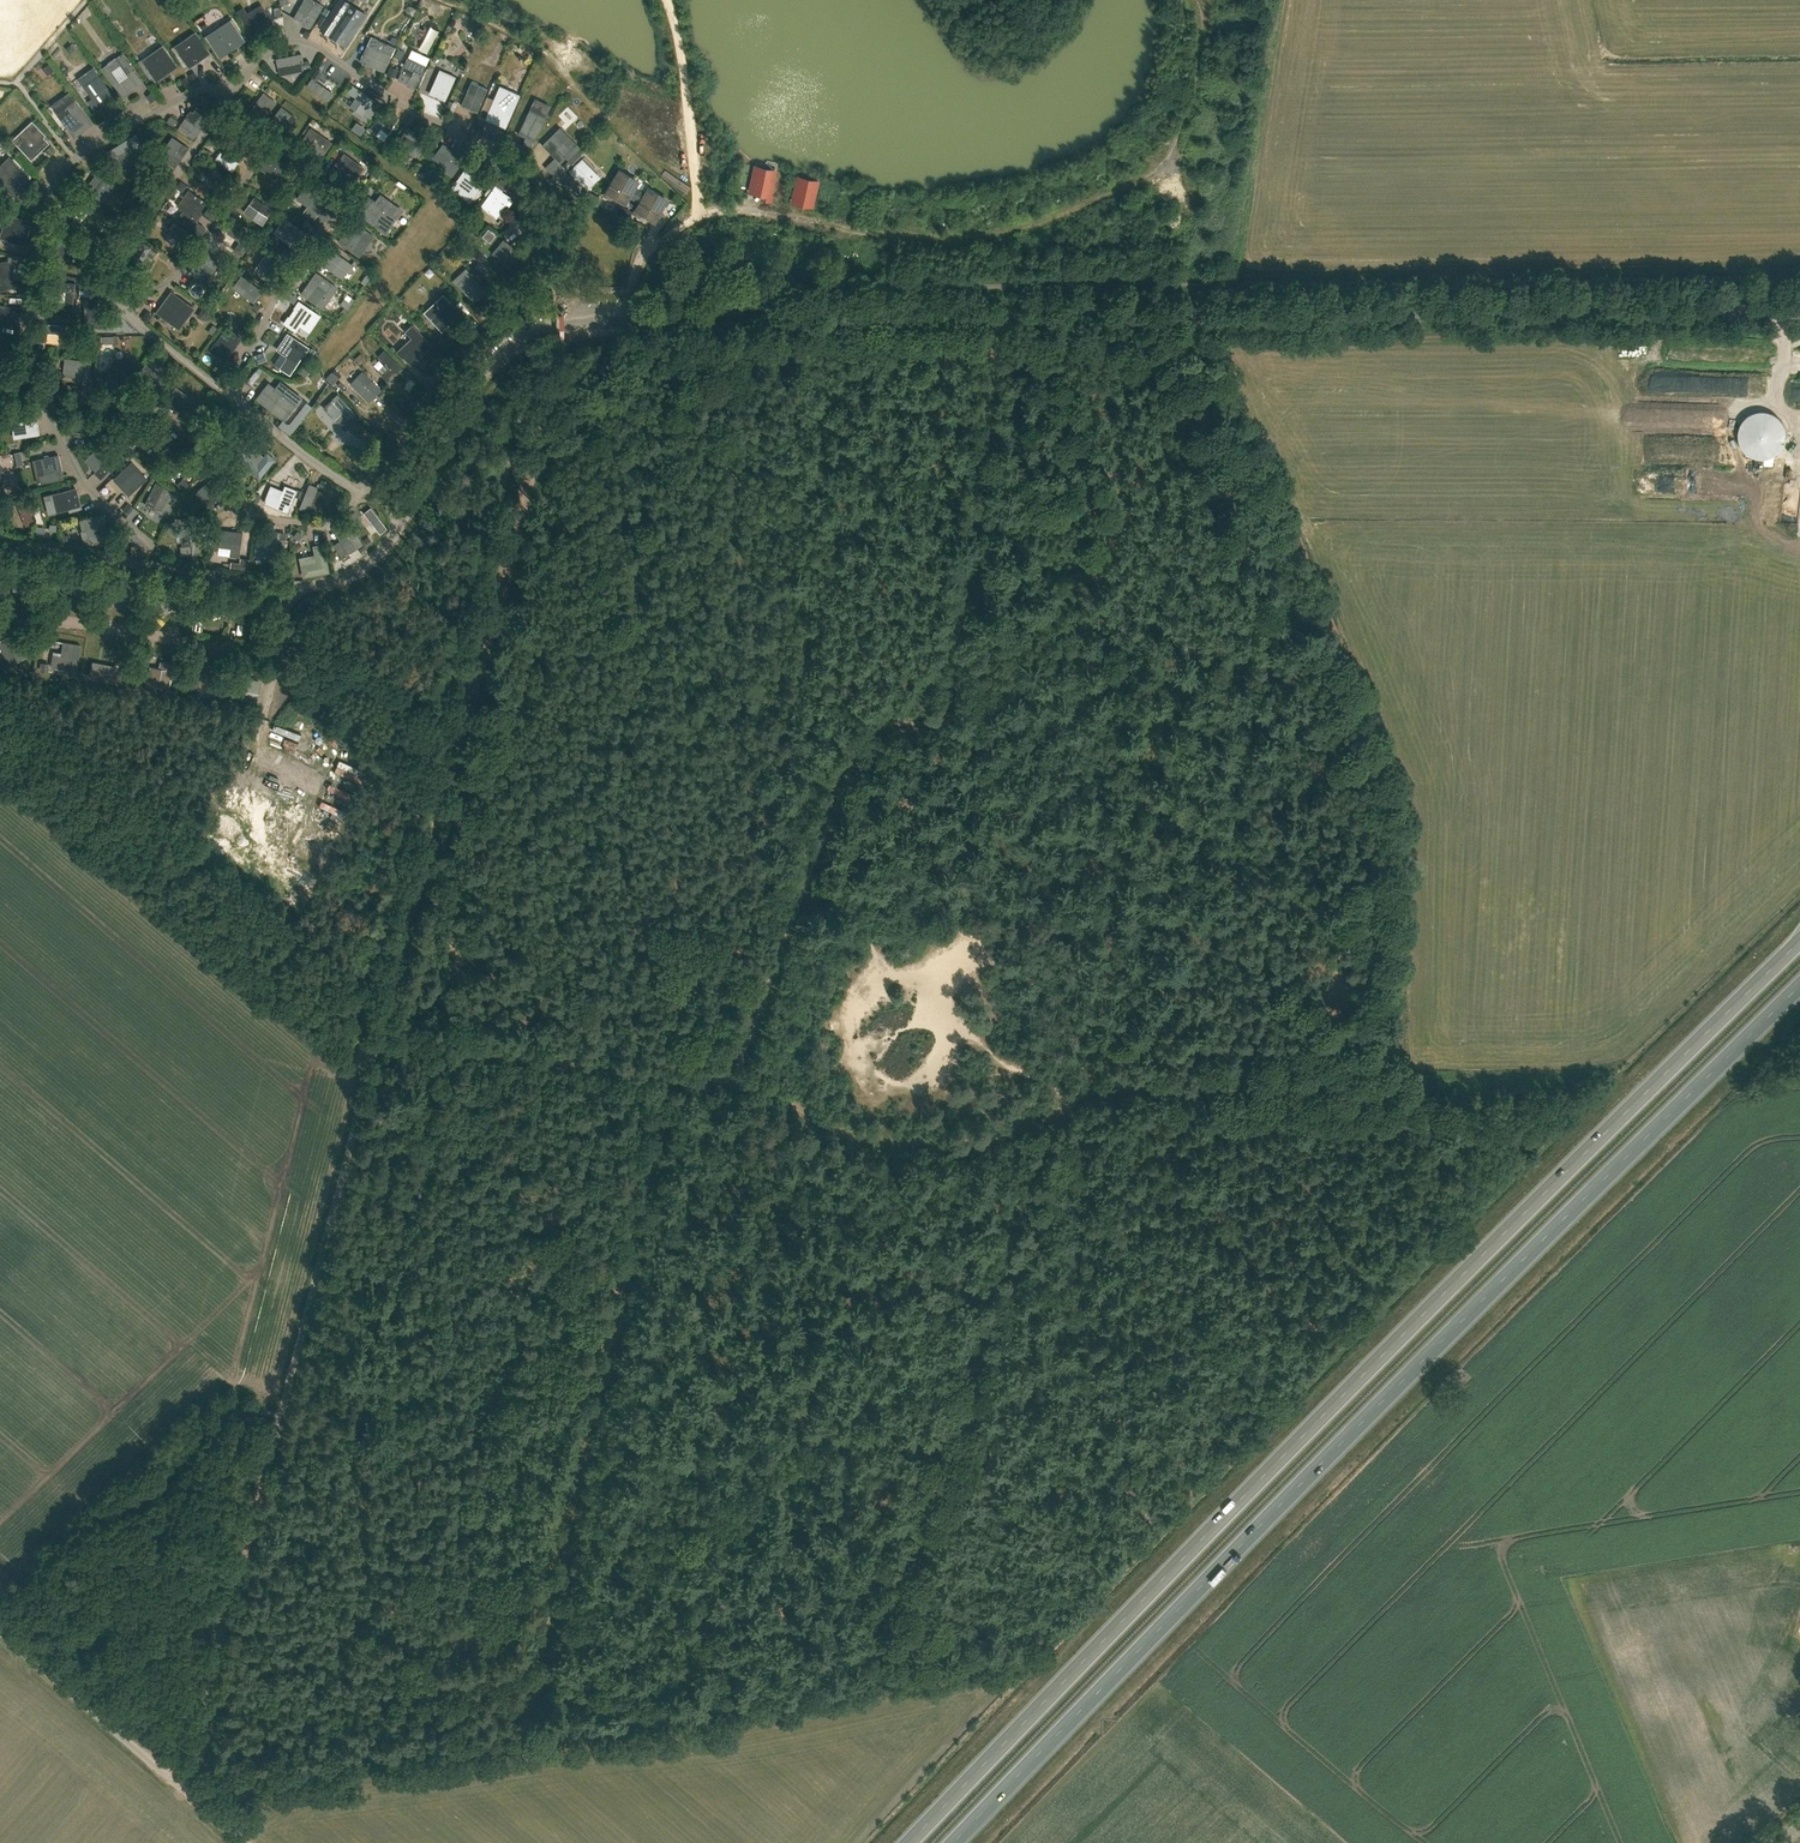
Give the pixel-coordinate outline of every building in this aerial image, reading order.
[(310,26),(322,6),(312,0),(304,0),(294,17),(310,26)] [(320,29),(343,44),(358,21),(335,6),(320,29)] [(245,26),(254,41),(275,29),(266,14),(245,26)] [(246,40),(231,18),(204,36),(219,58),(246,40)] [(211,52),(195,30),(173,46),(188,68),(211,52)] [(357,59),(379,70),(386,54),(364,44),(357,59)] [(306,47),(303,53),(318,59),(320,53),(306,47)] [(402,47),(397,55),(403,58),(408,51),(402,47)] [(146,65),(156,80),(176,66),(166,52),(146,65)] [(300,54),(277,58),(278,66),(302,62),(300,54)] [(239,71),(249,65),(244,57),(234,62),(239,71)] [(398,80),(415,88),(426,67),(409,58),(398,80)] [(107,73),(122,95),(143,81),(127,59),(107,73)] [(429,92),(446,101),(457,79),(448,74),(442,85),(434,81),(429,92)] [(83,86),(92,98),(88,101),(92,106),(105,98),(107,101),(114,95),(100,75),(83,86)] [(312,78),(307,85),(326,99),(331,92),(312,78)] [(471,81),(460,105),(477,113),(487,88),(471,81)] [(519,94),(499,85),(484,118),(504,127),(519,94)] [(349,93),(361,101),(356,109),(364,115),(374,99),(353,86),(349,93)] [(254,117),(261,122),(276,102),(269,97),(254,117)] [(58,113),(74,136),(93,123),(77,100),(58,113)] [(195,135),(210,114),(198,105),(196,106),(191,114),(188,112),(179,124),(195,135)] [(267,126),(275,132),(289,113),(281,107),(267,126)] [(370,127),(377,132),(386,120),(393,125),(398,118),(384,108),(370,127)] [(518,133),(534,141),(546,117),(533,110),(530,117),(535,120),(532,126),(524,122),(518,133)] [(277,133),(284,137),(296,116),(289,112),(277,133)] [(404,134),(416,143),(411,151),(418,156),(428,140),(409,127),(404,134)] [(306,135),(326,148),(331,141),(310,128),(306,135)] [(17,144),(31,159),(48,143),(43,137),(38,142),(29,132),(17,144)] [(542,145),(559,162),(572,150),(555,133),(542,145)] [(116,155),(111,157),(116,165),(143,149),(134,134),(112,148),(116,155)] [(160,158),(174,168),(188,148),(181,143),(170,158),(163,154),(160,158)] [(438,151),(457,165),(462,158),(443,144),(438,151)] [(215,158),(230,169),(245,149),(239,145),(230,157),(221,150),(215,158)] [(353,183),(364,167),(343,152),(337,161),(336,160),(331,167),(353,183)] [(265,160),(285,173),(290,166),(269,153),(265,160)] [(9,156),(0,164),(0,181),(14,197),(32,181),(9,156)] [(570,172),(587,189),(593,183),(582,172),(588,166),(582,159),(570,172)] [(454,183),(461,188),(470,176),(478,182),(483,175),(468,164),(454,183)] [(207,172),(227,186),(232,179),(212,165),(207,172)] [(751,191),(764,195),(763,199),(768,200),(775,171),(765,169),(764,173),(755,171),(751,191)] [(608,191),(625,201),(629,195),(641,203),(637,208),(654,219),(666,199),(649,188),(646,194),(634,187),(637,181),(620,171),(608,191)] [(84,190),(102,202),(114,184),(97,172),(84,190)] [(817,181),(798,177),(792,202),(806,205),(805,209),(810,211),(817,181)] [(306,183),(296,198),(317,213),(328,198),(306,183)] [(481,206),(496,216),(510,196),(494,186),(481,206)] [(209,205),(188,189),(177,205),(183,210),(177,218),(200,234),(204,228),(196,222),(209,205)] [(357,212),(385,232),(401,210),(380,195),(375,202),(368,197),(357,212)] [(249,204),(270,217),(274,209),(254,197),(249,204)] [(15,216),(8,239),(24,244),(31,221),(15,216)] [(279,226),(292,235),(286,243),(293,248),(304,233),(284,219),(279,226)] [(352,221),(338,241),(352,251),(366,231),(352,221)] [(170,229),(186,239),(182,245),(186,248),(195,235),(174,222),(170,229)] [(227,232),(240,241),(233,251),(240,256),(252,238),(232,225),(227,232)] [(58,229),(45,246),(61,258),(74,240),(58,229)] [(521,253),(503,239),(492,253),(509,267),(521,253)] [(128,264),(136,269),(150,247),(142,242),(128,264)] [(189,270),(206,281),(218,260),(201,250),(189,270)] [(322,264),(341,278),(346,271),(336,264),(342,257),(332,250),(322,264)] [(261,276),(269,282),(283,262),(275,256),(261,276)] [(9,262),(0,264),(0,292),(14,289),(9,262)] [(316,271),(301,291),(316,302),(321,295),(325,299),(329,297),(337,287),(316,271)] [(237,285),(251,295),(248,300),(254,304),(262,292),(242,278),(237,285)] [(456,285),(473,303),(485,291),(474,279),(468,285),(463,279),(456,285)] [(52,289),(65,290),(64,301),(73,302),(75,283),(53,280),(52,289)] [(158,313),(177,328),(193,308),(174,293),(158,313)] [(430,317),(441,330),(459,314),(442,295),(437,300),(443,306),(430,317)] [(83,326),(110,326),(110,317),(95,317),(95,298),(84,298),(83,326)] [(294,308),(289,316),(310,330),(320,315),(298,300),(293,307),(294,308)] [(147,301),(144,307),(156,313),(159,307),(147,301)] [(0,330),(1,325),(17,328),(20,308),(12,307),(10,319),(0,317),(0,330)] [(36,339),(59,341),(61,322),(38,320),(36,339)] [(270,326),(283,334),(287,327),(274,320),(270,326)] [(410,350),(403,356),(411,364),(431,345),(413,324),(405,331),(411,337),(404,344),(410,350)] [(209,348),(216,354),(227,338),(235,345),(241,338),(225,326),(209,348)] [(277,350),(287,356),(279,367),(289,374),(308,347),(289,333),(277,350)] [(8,367),(10,350),(0,349),(0,366),(8,367)] [(378,356),(389,367),(382,375),(388,381),(401,367),(385,350),(378,356)] [(107,376),(119,386),(138,363),(126,354),(107,376)] [(65,359),(64,367),(75,368),(74,377),(88,378),(89,360),(65,359)] [(138,377),(157,391),(162,384),(143,370),(138,377)] [(356,378),(372,396),(378,390),(362,372),(356,378)] [(268,381),(255,398),(284,421),(302,397),(280,380),(275,387),(268,381)] [(171,393),(166,399),(185,414),(190,407),(171,393)] [(359,419),(337,395),(323,408),(345,431),(359,419)] [(194,419),(213,434),(218,428),(200,412),(194,419)] [(76,413),(75,422),(85,423),(84,431),(98,433),(100,416),(76,413)] [(145,424),(145,416),(121,417),(122,426),(145,424)] [(13,420),(14,429),(38,425),(37,417),(13,420)] [(153,434),(172,449),(177,442),(159,427),(153,434)] [(1771,449),(1778,447),(1777,437),(1746,442),(1748,458),(1772,454),(1771,449)] [(92,453),(102,463),(94,472),(100,478),(115,463),(99,447),(92,453)] [(181,456),(196,474),(203,469),(187,450),(181,456)] [(238,460),(260,477),(275,459),(267,453),(258,464),(244,452),(238,460)] [(33,459),(37,483),(63,477),(58,454),(33,459)] [(113,479),(125,491),(142,474),(130,462),(113,479)] [(203,500),(209,507),(225,492),(212,478),(205,483),(212,492),(203,500)] [(299,507),(307,510),(317,488),(309,484),(299,507)] [(152,508),(168,515),(178,494),(163,486),(152,508)] [(268,494),(290,503),(293,495),(271,486),(268,494)] [(52,494),(54,503),(67,499),(69,508),(80,505),(75,488),(52,494)] [(24,499),(16,503),(26,526),(34,523),(24,499)] [(386,528),(370,507),(363,513),(379,533),(386,528)] [(86,519),(92,543),(110,538),(104,515),(86,519)] [(332,541),(342,557),(349,553),(347,550),(361,541),(348,521),(346,521),(342,523),(342,524),(333,530),(338,537),(332,541)] [(181,545),(182,554),(200,551),(197,528),(188,529),(190,544),(181,545)] [(219,546),(231,548),(230,555),(239,556),(243,532),(222,529),(219,546)] [(254,555),(275,558),(279,532),(258,529),(254,555)] [(299,557),(302,576),(329,572),(324,543),(312,545),(314,554),(299,557)] [(109,597),(118,598),(117,605),(127,607),(131,582),(112,579),(109,597)] [(170,581),(148,597),(157,608),(162,604),(167,611),(183,600),(170,581)] [(208,600),(213,616),(236,609),(231,592),(208,600)] [(11,665),(27,655),(23,648),(14,653),(5,637),(0,640),(0,646),(11,665)] [(71,644),(63,643),(60,658),(54,657),(52,666),(76,669),(80,646),(71,644)] [(107,655),(104,674),(128,678),(131,659),(107,655)] [(148,685),(167,688),(172,663),(162,661),(160,668),(152,667),(148,685)] [(189,679),(210,693),(220,677),(205,667),(200,675),(194,671),(189,679)] [(234,690),(247,692),(246,697),(254,699),(258,681),(237,677),(234,690)] [(295,756),(292,762),(311,770),(313,764),(295,756)] [(333,766),(328,780),(335,783),(340,769),(333,766)] [(1417,1371),(1405,1383),(1409,1387),(1422,1375),(1417,1371)] [(1394,1403),(1406,1390),(1402,1385),(1389,1398),(1394,1403)]
